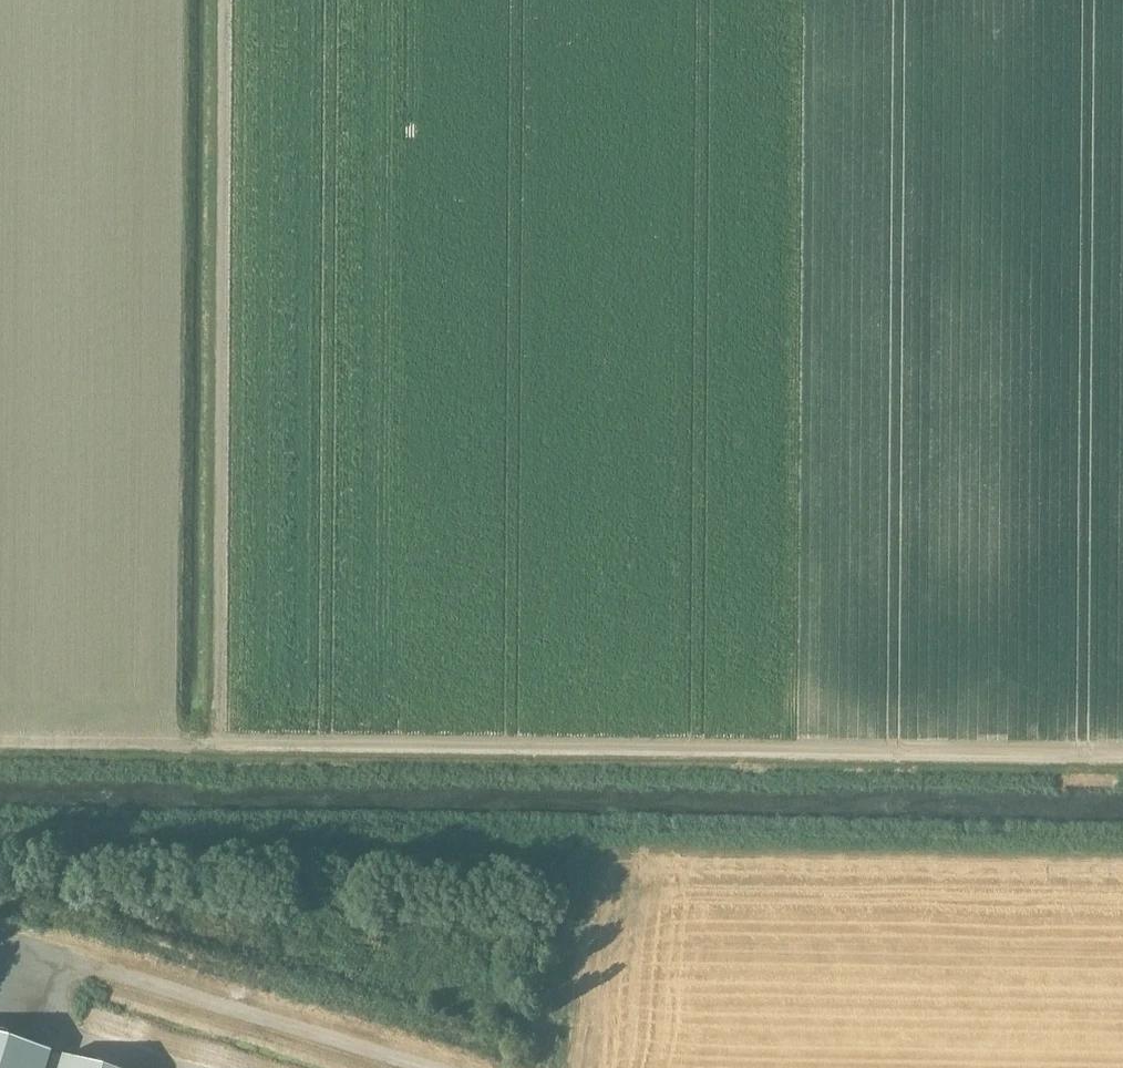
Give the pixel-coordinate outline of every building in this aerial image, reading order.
[(51,1052),(0,1037),(0,1067),(46,1067),(51,1052)] [(67,1058),(64,1067),(102,1067),(67,1058)]
